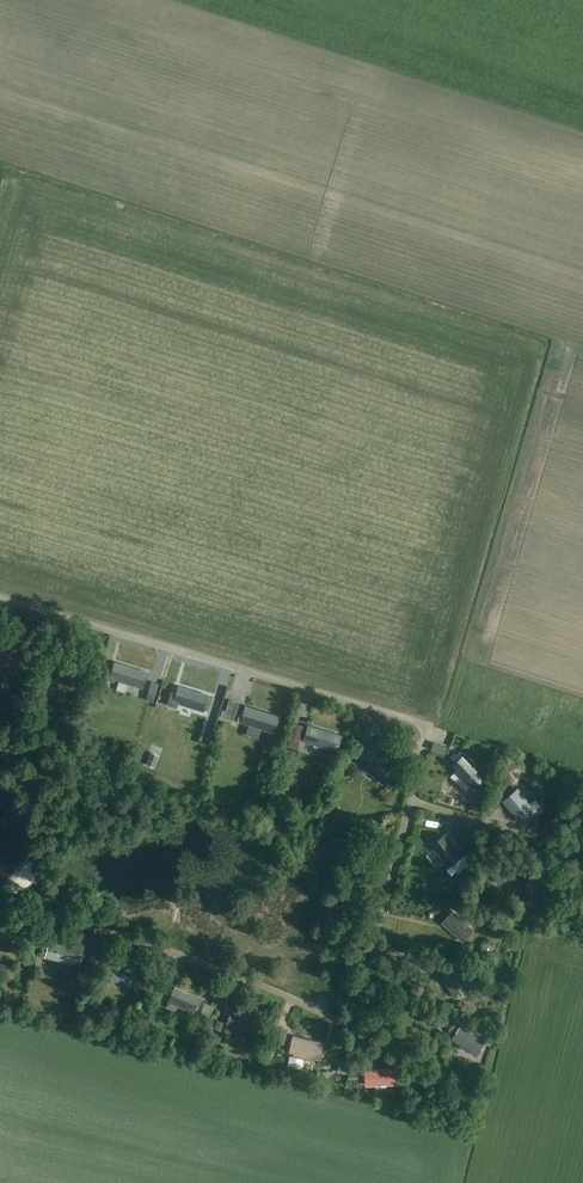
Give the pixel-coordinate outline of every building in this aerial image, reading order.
[(22,664),(23,648),(0,647),(0,663),(22,664)] [(111,677),(137,686),(137,685),(143,687),(147,672),(141,671),(141,670),(116,662),(111,677)] [(204,710),(208,695),(179,686),(175,701),(204,710)] [(275,732),(279,717),(246,707),(241,721),(275,732)] [(341,736),(309,726),(304,740),(338,750),(341,736)] [(432,746),(443,750),(447,739),(436,735),(432,746)] [(393,772),(372,754),(369,751),(359,763),(383,783),(393,772)] [(484,776),(479,770),(463,754),(452,765),(474,786),(484,776)] [(144,755),(141,768),(147,770),(151,757),(144,755)] [(535,811),(531,806),(517,790),(505,800),(520,816),(524,821),(535,811)] [(441,791),(439,798),(457,805),(460,798),(441,791)] [(445,833),(432,842),(449,865),(467,852),(463,846),(457,850),(445,833)] [(463,941),(473,929),(453,911),(443,923),(463,941)] [(79,964),(83,950),(50,942),(46,956),(79,964)] [(112,962),(107,976),(137,988),(142,974),(118,964),(117,964),(112,962)] [(455,995),(467,988),(458,971),(446,978),(455,995)] [(200,997),(174,987),(166,1007),(175,1011),(178,1005),(194,1012),(200,997)] [(223,1005),(225,992),(217,990),(215,1003),(223,1005)] [(205,1003),(200,1015),(210,1018),(215,1006),(205,1003)] [(253,1035),(258,1021),(233,1011),(227,1025),(253,1035)] [(270,1039),(283,1039),(284,1025),(271,1025),(270,1039)] [(477,1054),(485,1042),(461,1026),(453,1039),(477,1054)] [(289,1051),(294,1052),(293,1056),(290,1055),(287,1065),(301,1069),(303,1058),(315,1061),(315,1057),(322,1058),(325,1043),(293,1036),(289,1051)] [(366,1070),(366,1084),(394,1083),(393,1068),(366,1070)]
